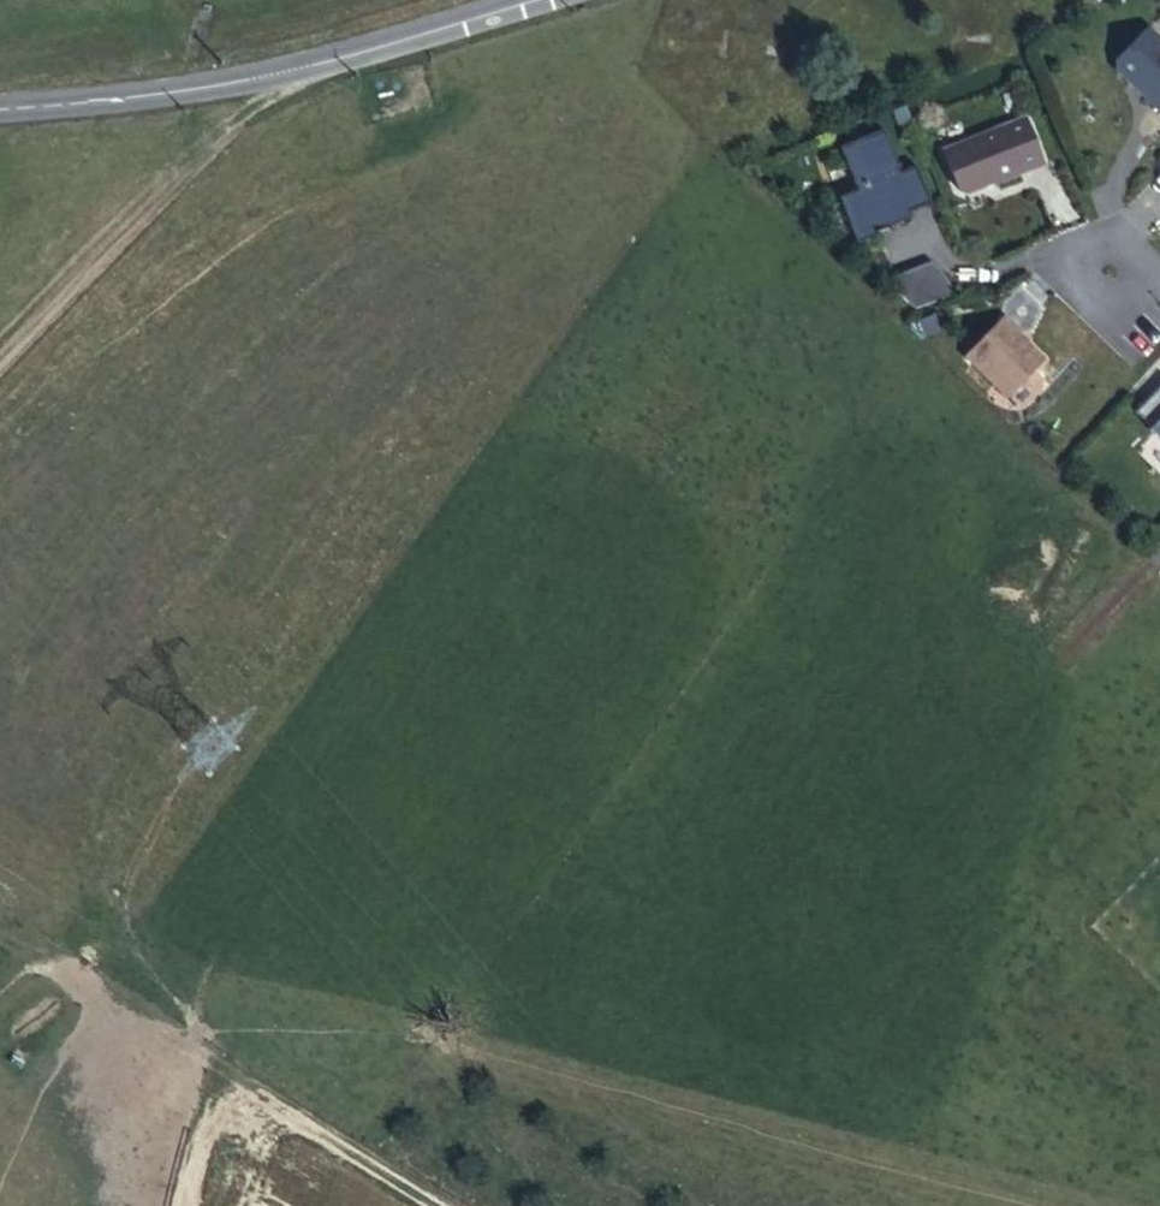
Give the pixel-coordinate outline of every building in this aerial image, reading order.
[(1122,62),(1122,72),(1159,109),(1159,37),(1153,31),(1122,62)] [(1007,132),(949,155),(965,195),(973,198),(1003,186),(1004,188),(1026,179),(1007,132)] [(891,133),(846,151),(863,196),(847,202),(865,250),(884,242),(882,237),(918,222),(916,218),(938,209),(924,171),(908,178),(891,133)] [(1009,320),(972,359),(1014,399),(1049,362),(1022,336),(1024,334),(1009,320)] [(1142,414),(1158,429),(1155,431),(1159,436),(1159,395),(1142,414)]
